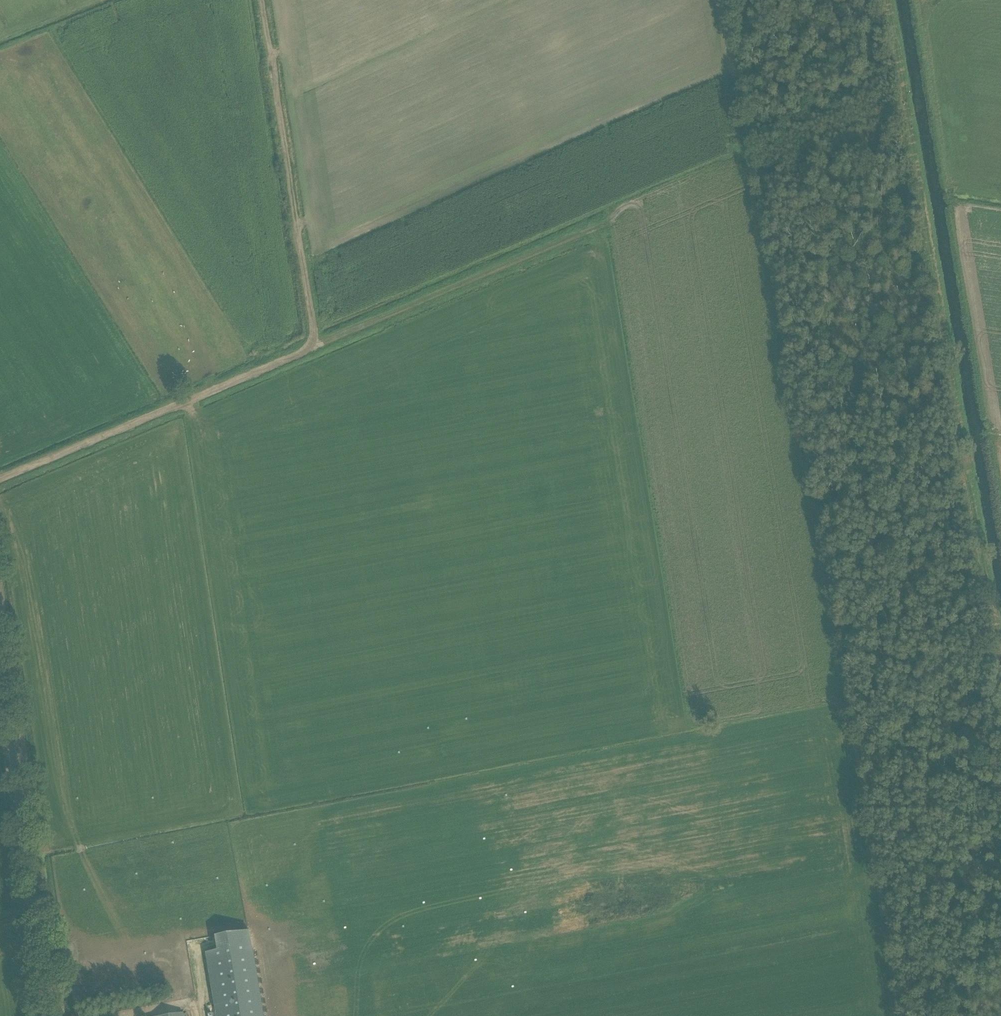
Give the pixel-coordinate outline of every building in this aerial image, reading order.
[(199,959),(209,1015),(256,1015),(242,936),(207,942),(210,957),(199,959)]
